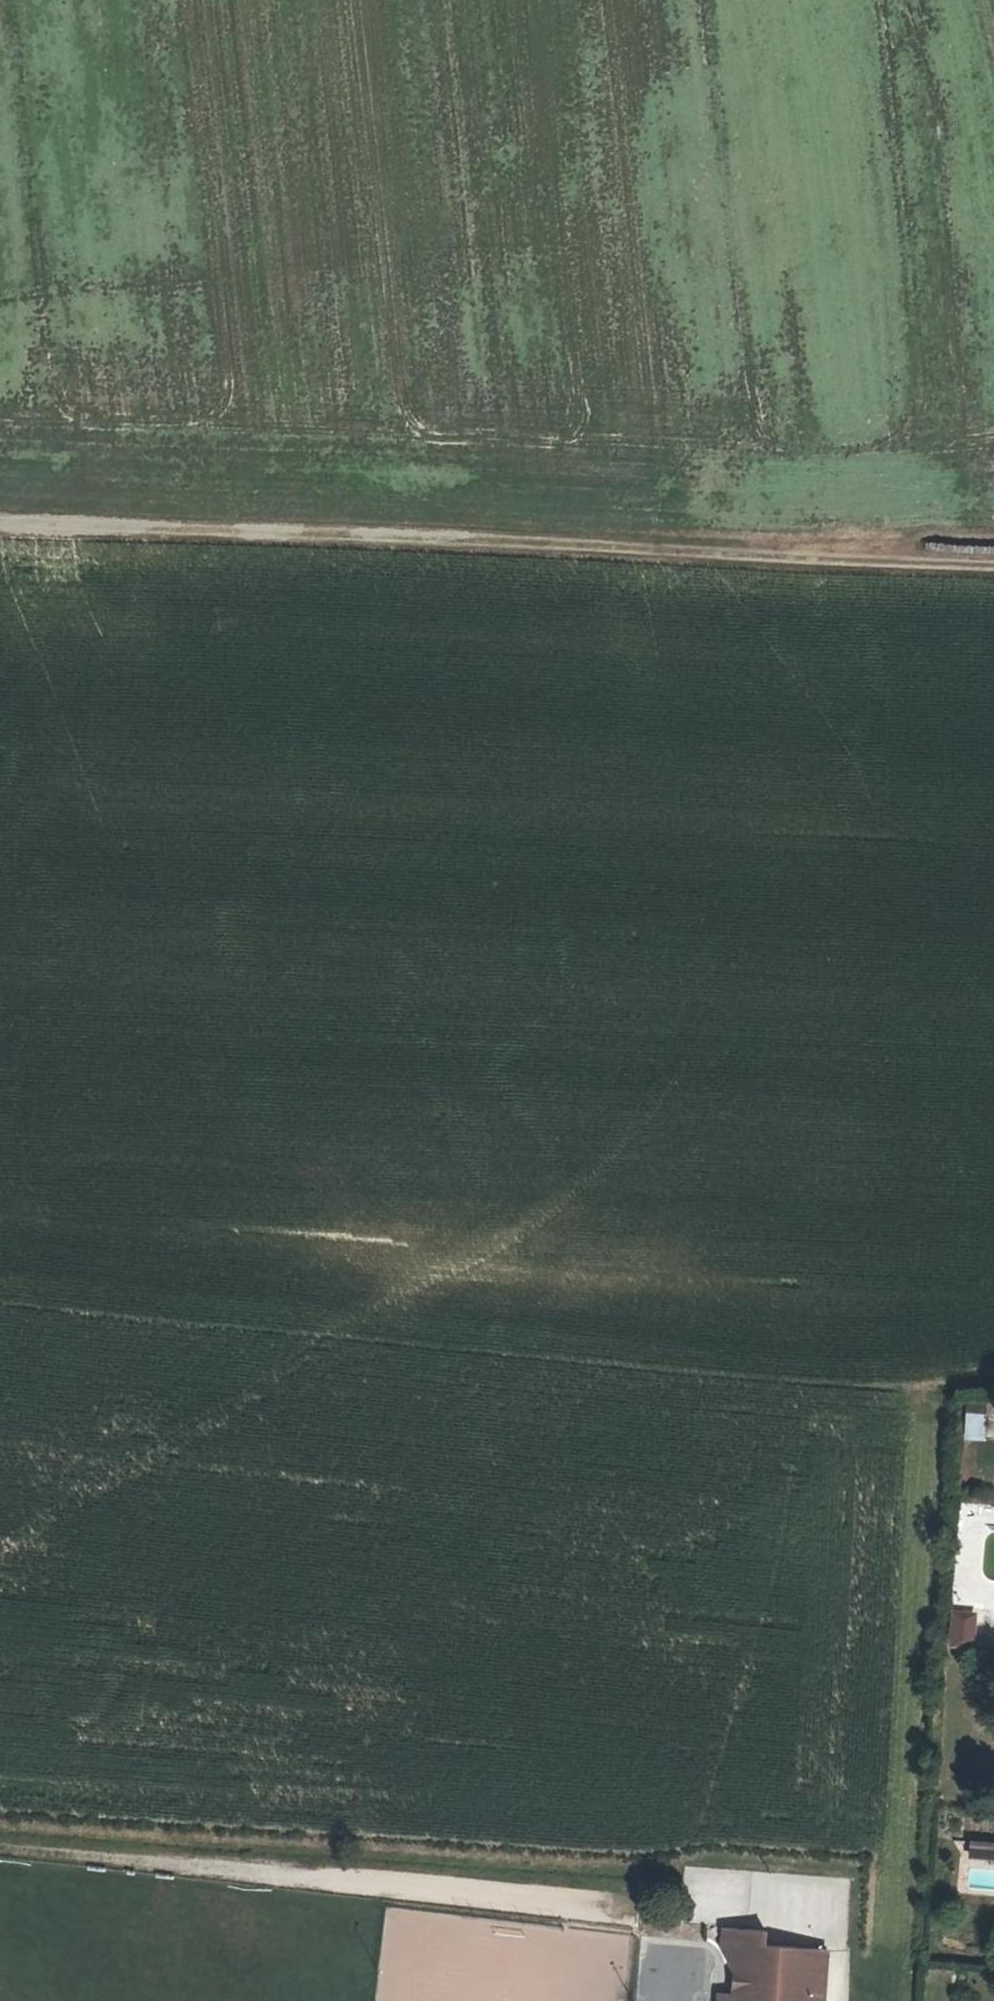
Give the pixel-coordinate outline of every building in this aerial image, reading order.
[(983,1438),(981,1410),(964,1412),(966,1439),(983,1438)] [(957,1608),(955,1636),(973,1638),(975,1609),(957,1608)] [(975,1835),(974,1852),(993,1854),(993,1836),(975,1835)] [(727,1928),(727,1925),(717,1924),(717,1927),(717,1930),(717,1933),(718,1936),(718,1939),(719,1942),(721,1945),(722,1948),(724,1950),(726,1953),(728,1955),(730,1957),(732,1959),(735,1961),(734,1969),(727,1969),(727,1979),(726,1989),(751,1990),(752,1970),(741,1970),(742,1955),(740,1953),(737,1951),(735,1948),(733,1946),(731,1943),(730,1940),(728,1937),(728,1934),(727,1931),(727,1928)] [(727,1925),(727,1928),(727,1931),(728,1934),(728,1937),(730,1940),(731,1943),(733,1946),(735,1948),(737,1951),(740,1953),(742,1955),(741,1970),(752,1970),(751,1990),(726,1989),(713,1988),(712,2000),(816,2000),(819,1945),(796,1944),(770,1942),(763,1942),(757,1941),(758,1927),(727,1925)]
